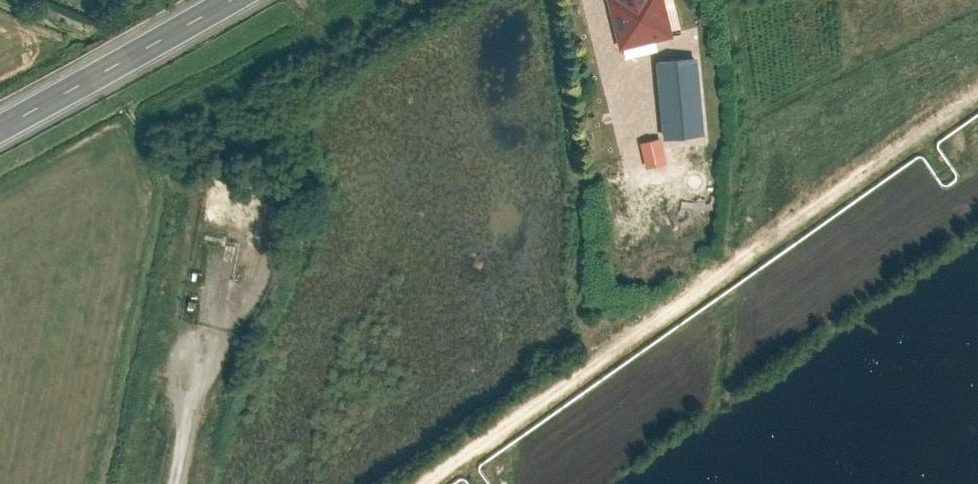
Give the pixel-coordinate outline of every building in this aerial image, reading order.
[(623,47),(687,31),(679,0),(611,0),(623,47)] [(701,55),(659,59),(667,137),(709,133),(701,55)] [(664,135),(643,140),(649,166),(670,161),(664,135)]
